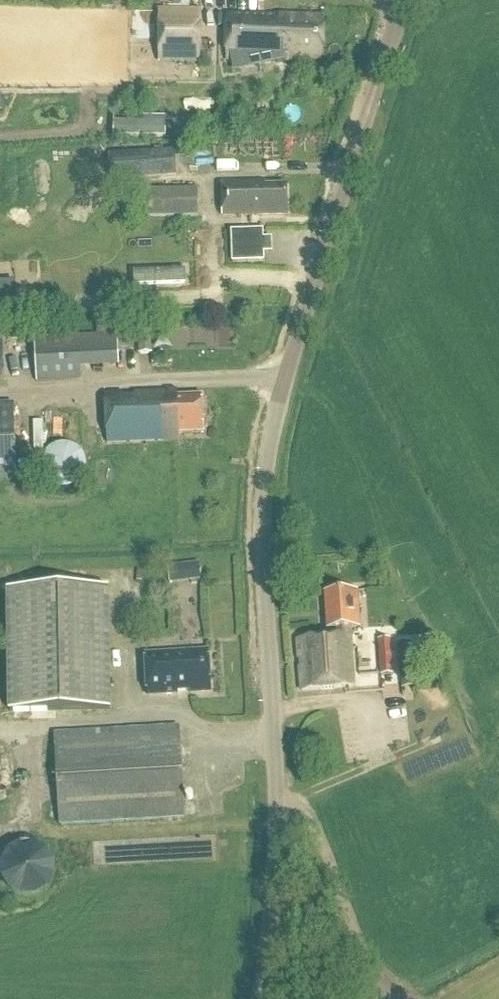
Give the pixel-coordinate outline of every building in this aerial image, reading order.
[(200,66),(200,12),(158,12),(158,66),(200,66)] [(229,19),(230,61),(232,61),(234,72),(284,61),(324,61),(324,19),(282,19),(282,23),(268,23),(268,19),(229,19)] [(297,90),(297,75),(287,75),(287,90),(297,90)] [(114,124),(114,138),(165,139),(166,120),(143,119),(143,125),(114,124)] [(115,154),(115,182),(176,181),(175,153),(115,154)] [(252,190),(252,186),(223,186),(223,219),(288,218),(288,189),(252,190)] [(145,219),(199,218),(198,190),(145,191),(145,219)] [(233,264),(265,263),(264,232),(232,233),(233,264)] [(138,354),(151,353),(150,333),(137,334),(138,354)] [(36,385),(81,384),(81,372),(120,371),(119,350),(118,336),(35,339),(36,385)] [(152,367),(166,366),(166,358),(151,358),(152,367)] [(169,403),(168,398),(136,399),(136,404),(125,405),(125,399),(108,400),(110,448),(180,445),(180,436),(206,435),(205,401),(169,403)] [(20,483),(17,413),(0,413),(0,484),(20,483)] [(62,492),(66,492),(70,492),(74,491),(77,489),(80,486),(83,483),(85,480),(86,477),(87,473),(87,469),(87,465),(86,462),(85,458),(83,455),(80,452),(77,450),(74,448),(70,446),(66,446),(62,446),(58,446),(55,448),(51,450),(48,452),(46,455),(44,458),(42,462),(41,465),(41,469),(41,473),(42,477),(44,480),(46,483),(48,486),(51,489),(55,491),(58,492),(62,492)] [(143,589),(168,590),(168,571),(143,570),(143,589)] [(9,714),(111,712),(109,591),(7,593),(9,714)] [(353,690),(350,633),(357,632),(356,594),(322,595),(324,641),(297,642),(299,669),(300,669),(301,692),(353,690)] [(382,677),(394,676),(390,641),(379,642),(382,677)] [(412,651),(399,652),(400,670),(402,691),(408,690),(416,689),(414,669),(412,651)] [(211,695),(209,654),(148,658),(150,698),(179,696),(179,693),(192,692),(192,696),(211,695)] [(57,829),(188,822),(182,728),(52,735),(57,829)] [(28,902),(32,902),(36,901),(40,900),(43,898),(47,896),(50,893),(52,890),(54,886),(56,882),(57,878),(57,874),(57,870),(56,866),(54,862),(52,859),(50,856),(47,853),(43,850),(40,849),(36,847),(32,847),(28,847),(23,847),(20,849),(16,850),(12,853),(9,856),(7,859),(5,862),(3,866),(2,870),(2,874),(2,878),(3,882),(5,886),(7,890),(9,893),(12,896),(16,898),(20,900),(23,901),(28,902)]
